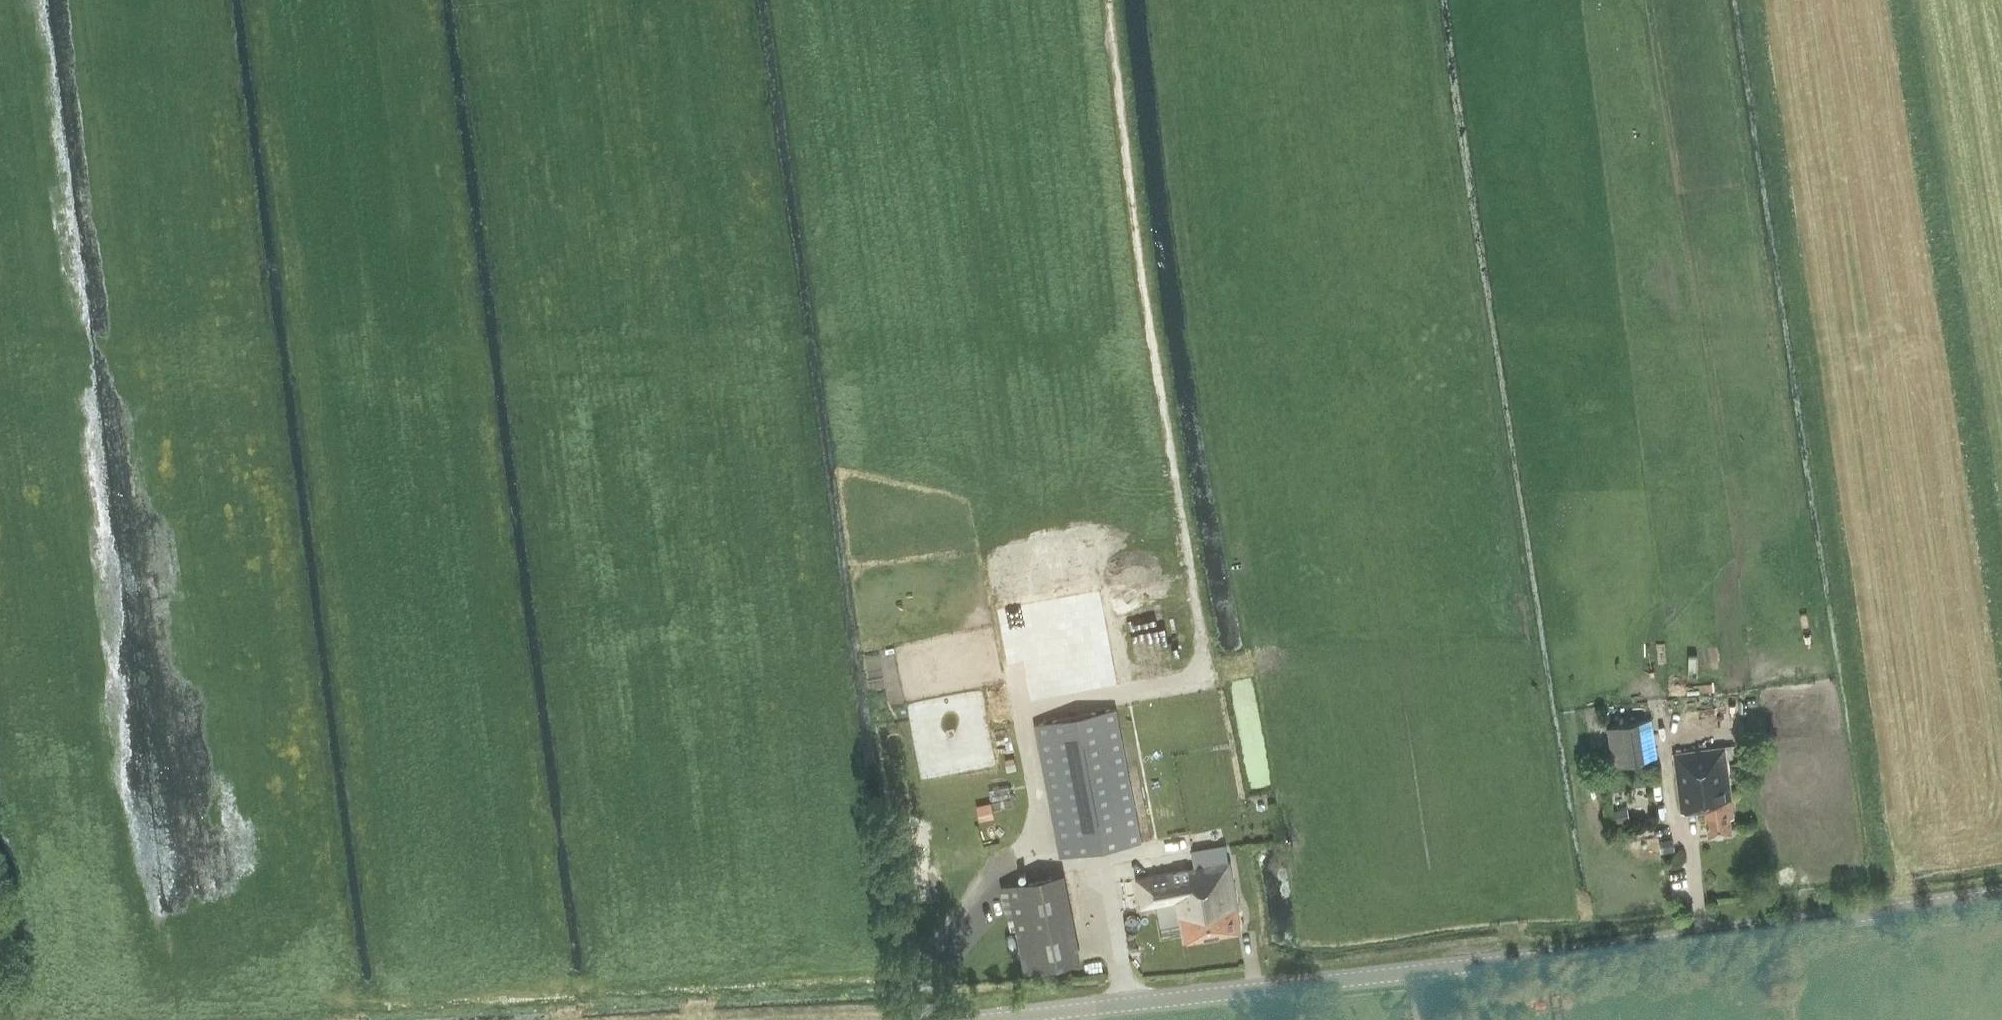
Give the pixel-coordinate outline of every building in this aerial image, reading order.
[(1061,855),(1141,839),(1117,710),(1036,725),(1061,855)] [(1645,759),(1640,720),(1608,725),(1614,764),(1645,759)] [(1728,747),(1677,753),(1684,812),(1708,809),(1711,836),(1734,833),(1732,818),(1736,817),(1730,758),(1728,747)] [(995,800),(980,803),(982,818),(998,815),(995,800)] [(1623,807),(1613,808),(1614,820),(1624,819),(1623,807)] [(1671,841),(1663,842),(1664,851),(1672,850),(1671,841)] [(1139,880),(1143,905),(1177,899),(1180,917),(1184,939),(1242,928),(1231,863),(1139,880)] [(1079,959),(1064,873),(1009,884),(1025,969),(1079,959)]
